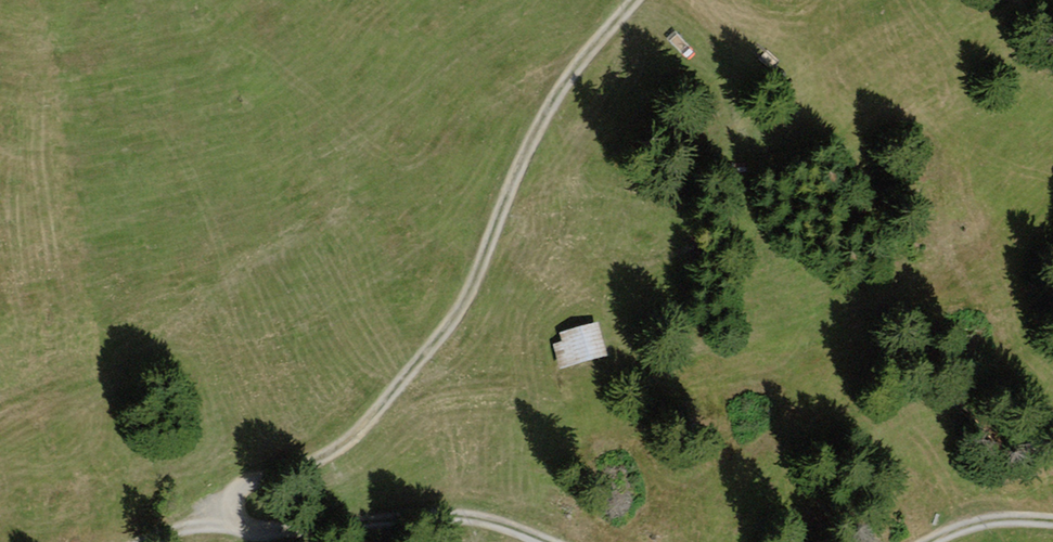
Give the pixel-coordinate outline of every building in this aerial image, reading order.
[(594,332),(554,339),(559,372),(599,365),(594,332)]
